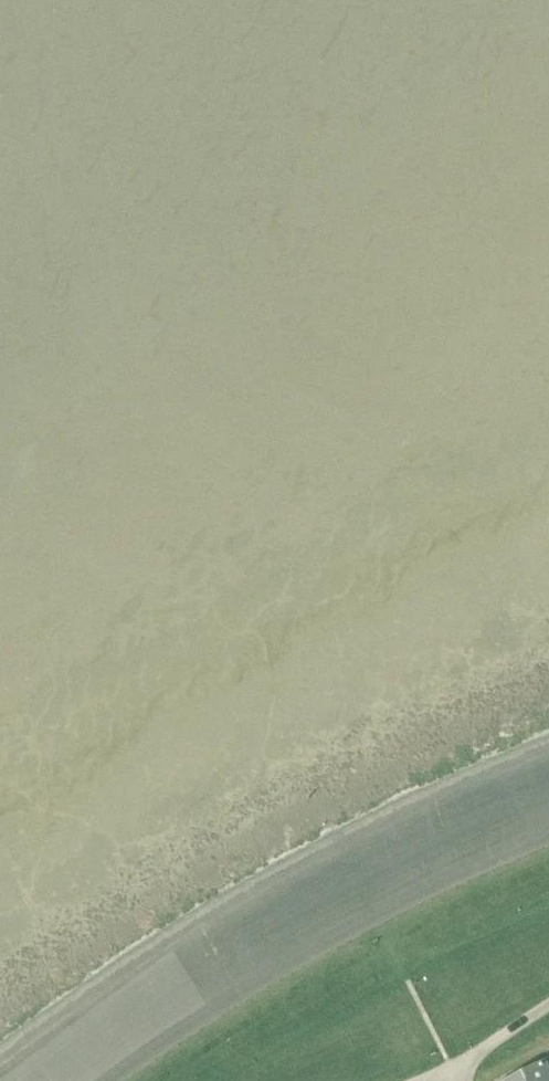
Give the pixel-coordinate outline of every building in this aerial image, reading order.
[(544,1062),(507,1080),(548,1080),(548,1072),(544,1062)]
